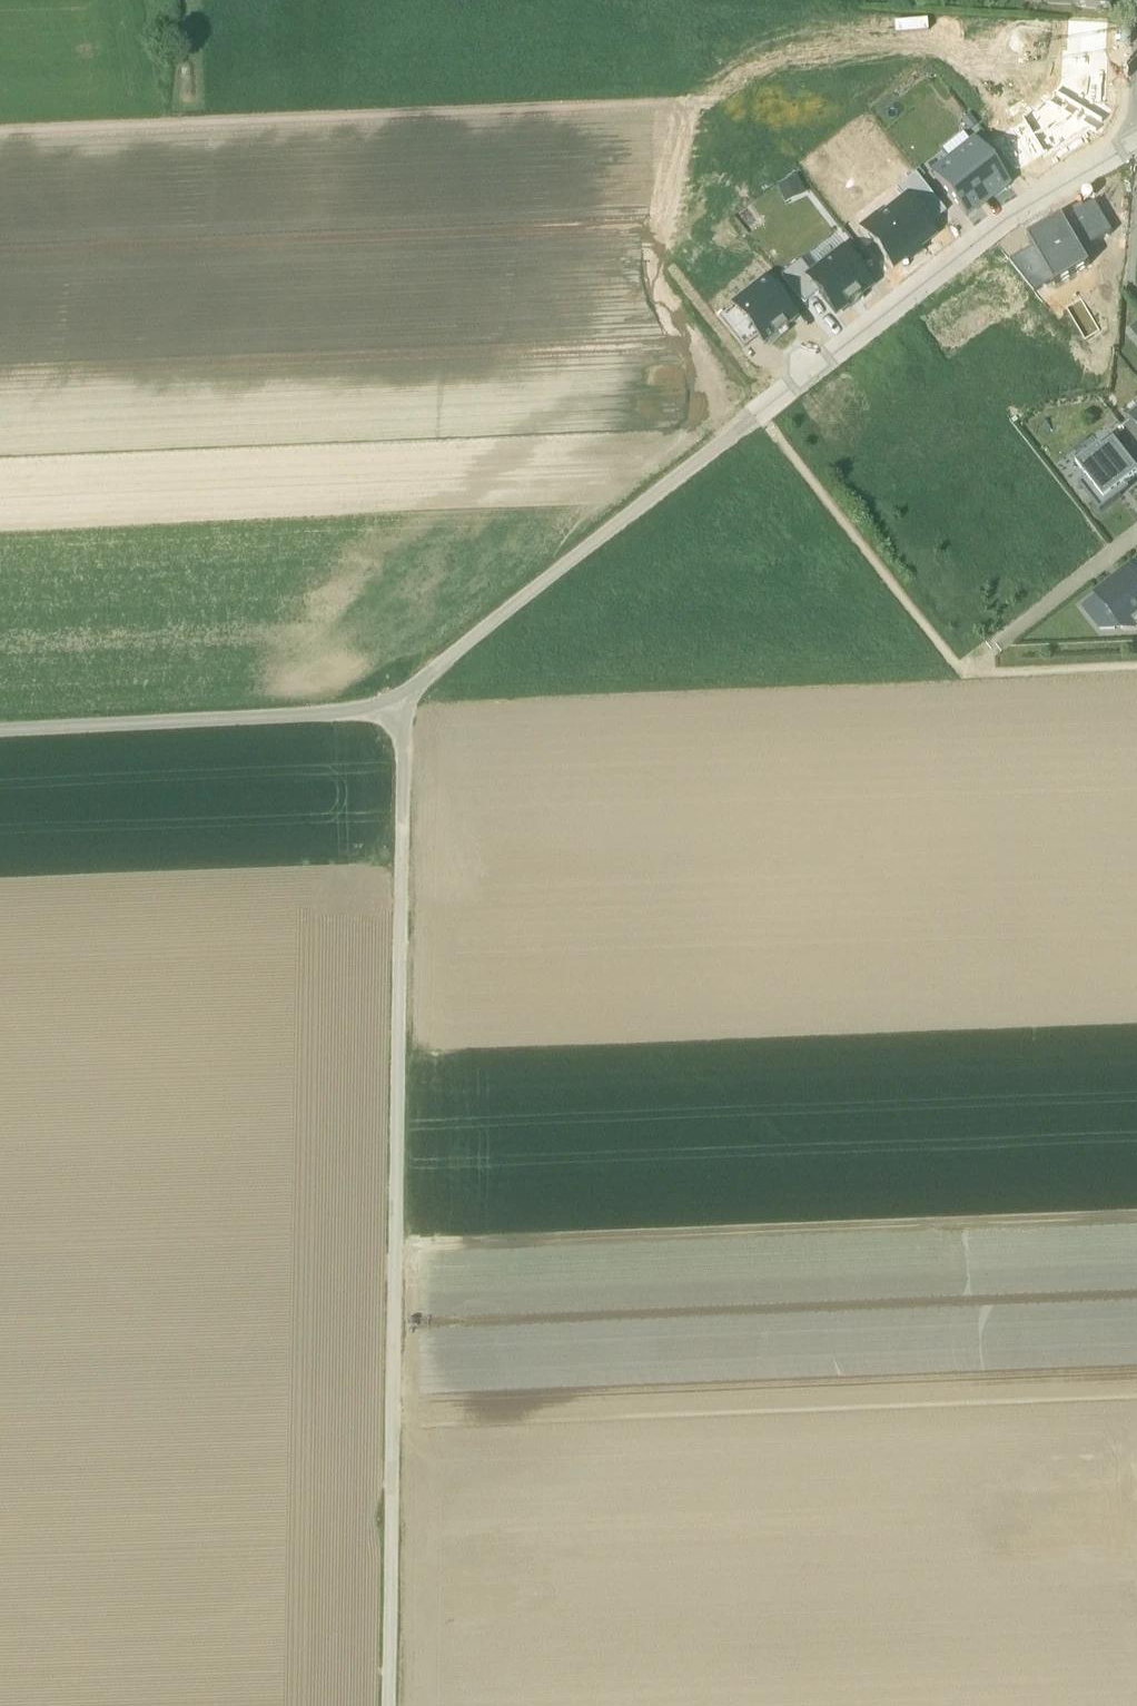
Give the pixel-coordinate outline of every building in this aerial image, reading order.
[(1077,6),(1077,9),(1112,11),(1113,0),(1077,0),(1077,6)] [(1067,22),(1066,53),(1105,54),(1106,24),(1067,22)] [(1061,84),(1055,94),(1104,124),(1111,112),(1105,109),(1108,54),(1105,54),(1066,53),(1063,53),(1061,84)] [(1096,136),(1104,124),(1055,94),(1049,104),(1022,120),(1024,123),(1044,155),(1045,158),(1089,132),(1096,136)] [(1016,172),(1044,155),(1024,123),(992,142),(1016,172)] [(941,150),(950,161),(971,145),(962,134),(941,150)] [(950,161),(933,175),(966,217),(1008,184),(975,142),(971,145),(950,161)] [(915,175),(896,190),(904,201),(905,200),(927,228),(946,213),(915,175)] [(904,201),(864,231),(893,268),(934,236),(927,228),(905,200),(904,201)] [(1113,234),(1095,204),(1065,221),(1083,252),(1113,234)] [(1027,238),(1033,248),(1053,283),(1055,286),(1090,266),(1083,252),(1065,221),(1063,217),(1027,238)] [(1034,294),(1053,283),(1033,248),(1009,262),(1034,294)] [(843,250),(812,275),(807,278),(819,293),(836,315),(872,287),(843,250)] [(804,305),(819,293),(807,278),(812,275),(801,261),(781,277),(804,305)] [(732,306),(733,307),(758,339),(764,346),(798,319),(766,279),(732,306)] [(744,350),(758,339),(733,307),(719,318),(744,350)] [(1136,448),(1136,427),(1132,421),(1122,429),(1126,434),(1136,448)] [(1136,471),(1136,448),(1126,434),(1115,442),(1136,471)] [(1068,455),(1077,466),(1094,452),(1086,442),(1068,455)] [(1101,514),(1122,496),(1119,492),(1126,486),(1136,477),(1136,471),(1115,442),(1104,452),(1101,448),(1094,452),(1077,466),(1087,479),(1079,486),(1101,514)] [(1122,496),(1130,491),(1126,486),(1119,492),(1122,496)] [(1096,596),(1123,630),(1135,629),(1136,627),(1136,576),(1131,569),(1096,596)]
